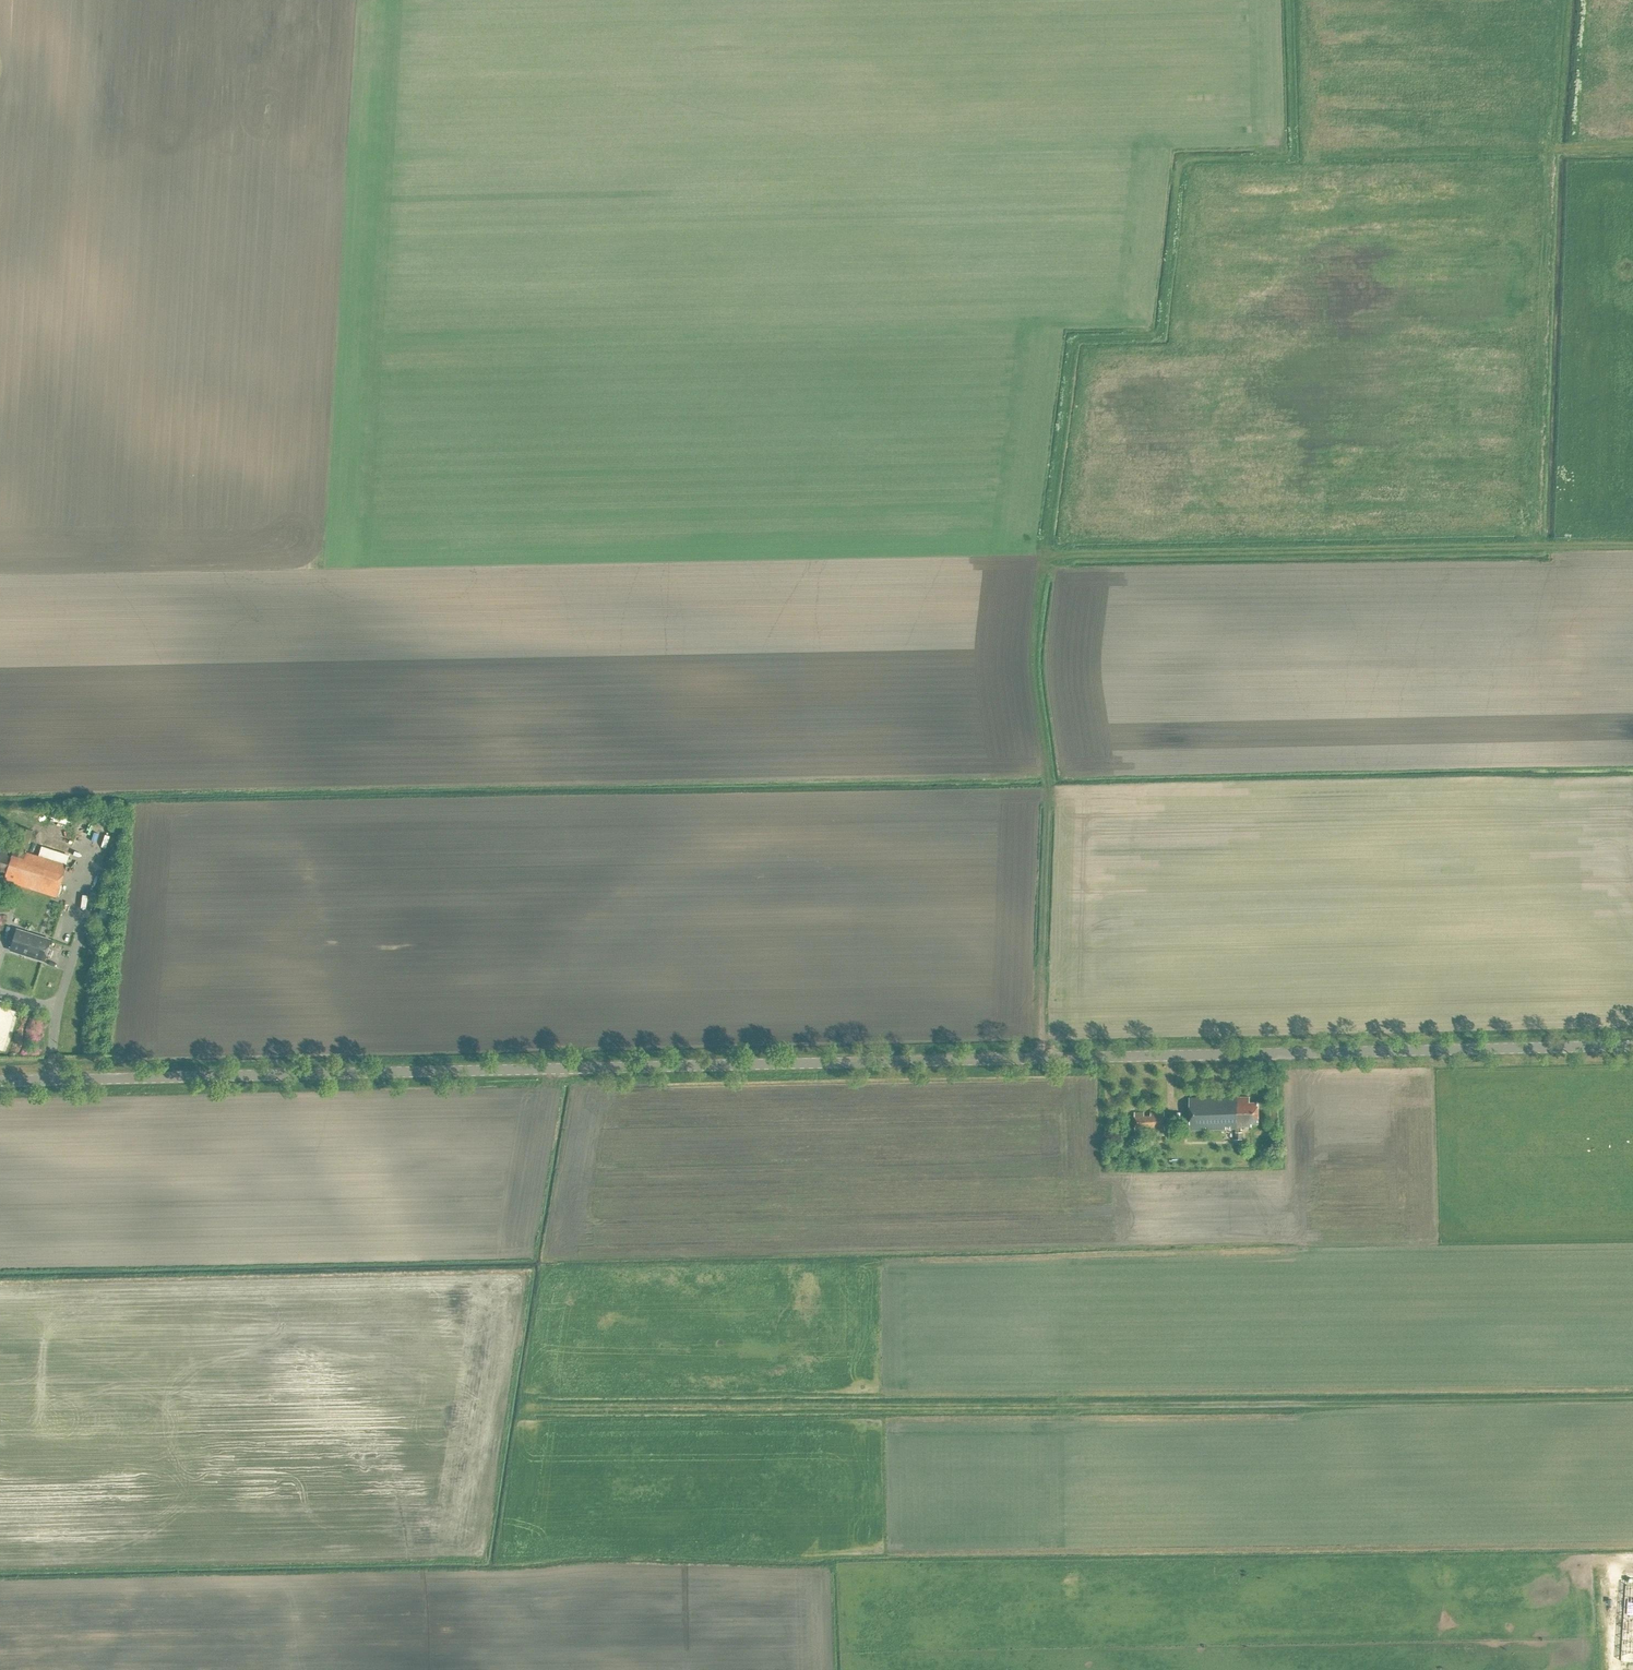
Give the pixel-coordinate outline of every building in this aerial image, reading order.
[(26,849),(32,830),(20,826),(15,845),(26,849)] [(38,855),(66,864),(69,855),(41,846),(38,855)] [(66,864),(14,848),(13,853),(3,850),(0,859),(0,873),(6,875),(5,879),(17,882),(16,885),(56,897),(66,864)] [(16,928),(9,951),(44,962),(51,939),(16,928)] [(1190,1098),(1190,1130),(1204,1130),(1204,1128),(1206,1128),(1206,1130),(1226,1129),(1226,1127),(1230,1127),(1230,1129),(1235,1129),(1236,1140),(1243,1139),(1243,1133),(1239,1133),(1239,1127),(1251,1127),(1251,1124),(1259,1123),(1258,1103),(1250,1103),(1250,1097),(1190,1098)] [(1135,1131),(1165,1130),(1165,1128),(1165,1112),(1135,1113),(1135,1131)] [(1620,1669),(1632,1669),(1632,1574),(1627,1574),(1620,1669)]
